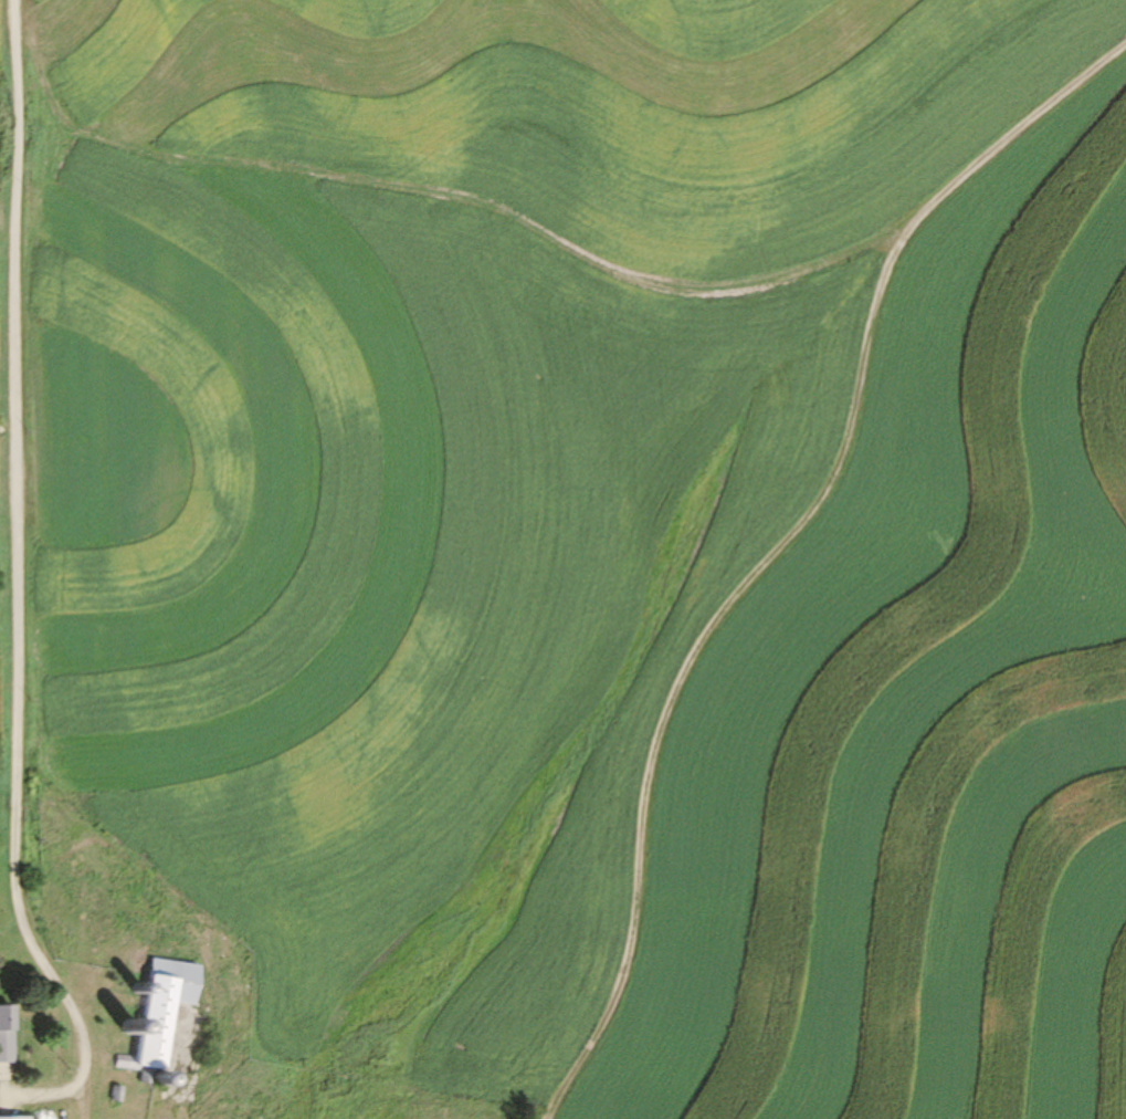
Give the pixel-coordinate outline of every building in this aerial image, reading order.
[(166,1003),(190,1006),(194,965),(142,960),(131,1058),(113,1056),(111,1066),(158,1071),(166,1003)]
